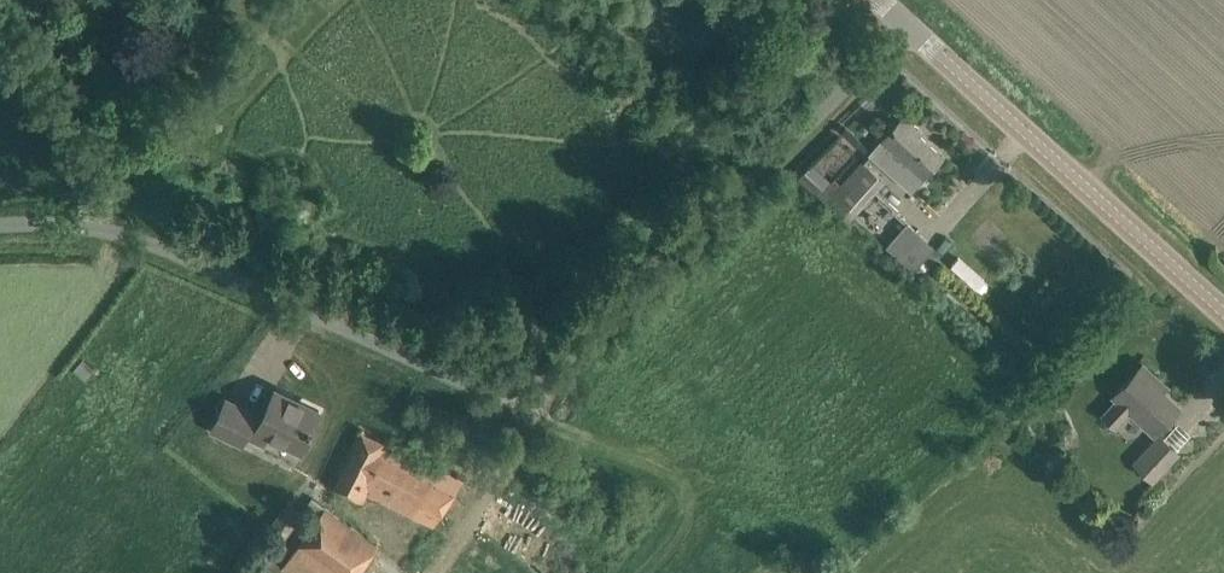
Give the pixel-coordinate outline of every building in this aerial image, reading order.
[(873,156),(881,163),(911,190),(924,176),(943,155),(919,134),(921,131),(903,115),(882,138),(886,142),(873,156)] [(862,160),(825,200),(850,221),(885,181),(862,160)] [(935,246),(908,221),(887,245),(914,269),(935,246)] [(1156,431),(1163,422),(1179,404),(1155,383),(1159,379),(1143,365),(1115,395),(1119,398),(1104,414),(1117,426),(1132,410),(1156,431)] [(302,448),(309,432),(319,410),(275,389),(261,418),(255,415),(256,413),(227,399),(217,421),(213,429),(242,443),(245,436),(262,445),(268,432),(302,448)] [(440,529),(464,480),(362,430),(352,452),(334,487),(363,501),(367,493),(440,529)] [(1132,463),(1153,482),(1181,452),(1160,433),(1132,463)] [(270,526),(286,537),(304,512),(289,500),(270,526)] [(291,572),(359,572),(379,545),(326,507),(294,550),(275,537),(266,549),(286,562),(282,567),(291,572)] [(263,553),(255,567),(265,572),(277,572),(282,565),(263,553)]
